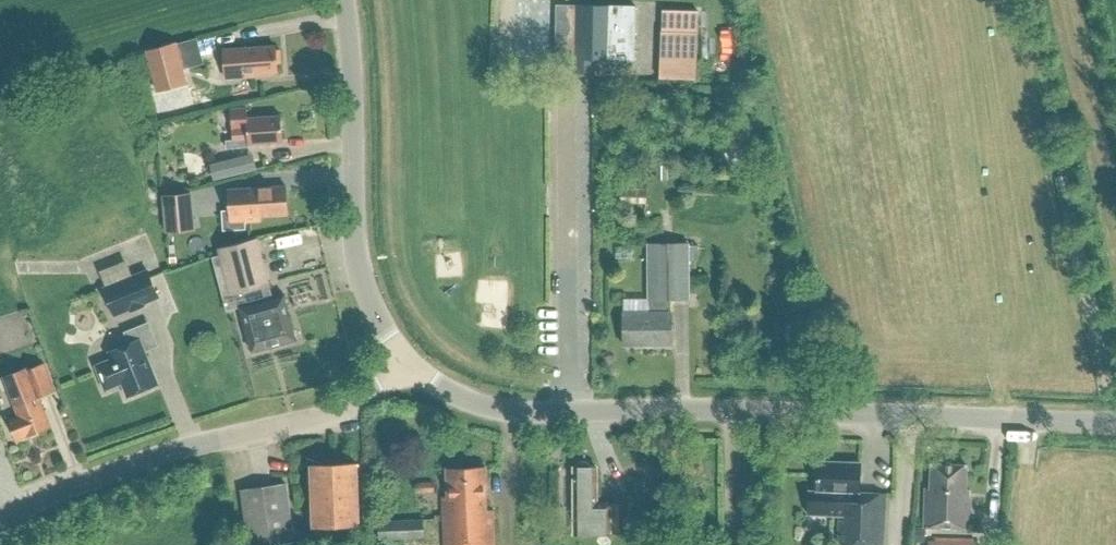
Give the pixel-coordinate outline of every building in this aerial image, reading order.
[(593,74),(594,59),(627,59),(635,59),(636,5),(628,5),(574,4),(573,74),(593,74)] [(659,78),(678,78),(696,79),(699,9),(662,9),(659,78)] [(195,38),(149,49),(155,71),(160,91),(189,83),(183,63),(201,58),(195,38)] [(258,46),(223,47),(225,75),(277,72),(275,46),(258,47),(258,46)] [(231,108),(231,110),(233,140),(248,139),(248,143),(283,141),(281,114),(248,117),(247,107),(231,108)] [(243,172),(242,172),(238,155),(211,163),(215,179),(243,172)] [(286,185),(252,187),(252,189),(229,191),(231,222),(242,221),(261,220),(261,215),(288,213),(286,185)] [(161,194),(165,232),(195,229),(192,191),(161,194)] [(256,237),(218,247),(230,294),(268,284),(256,237)] [(317,242),(300,244),(302,262),(319,261),(317,242)] [(690,299),(689,261),(697,261),(698,244),(689,244),(689,243),(647,243),(648,299),(623,299),(624,346),(672,345),(671,299),(690,299)] [(633,246),(616,246),(615,259),(633,257),(633,246)] [(100,272),(125,262),(121,252),(96,261),(100,272)] [(104,284),(115,311),(158,293),(147,266),(104,284)] [(306,269),(308,284),(323,282),(321,267),(306,269)] [(285,294),(241,306),(252,350),(296,338),(285,294)] [(112,355),(95,362),(105,387),(122,380),(127,393),(158,380),(140,335),(109,348),(112,355)] [(44,362),(29,368),(28,366),(2,376),(17,415),(8,418),(17,440),(52,425),(40,396),(55,389),(44,362)] [(815,490),(810,490),(809,512),(839,513),(838,544),(884,544),(886,493),(859,492),(860,462),(817,460),(815,490)] [(311,465),(313,505),(313,525),(359,524),(357,463),(311,465)] [(924,500),(924,524),(969,526),(970,490),(965,490),(966,464),(932,463),(931,500),(924,500)] [(444,544),(495,544),(494,510),(487,510),(485,467),(447,469),(448,500),(442,500),(444,544)] [(597,467),(575,467),(575,533),(611,533),(611,532),(629,532),(629,503),(597,503),(597,467)] [(249,544),(264,544),(294,541),(286,483),(241,489),(249,544)] [(424,518),(378,522),(379,540),(425,537),(424,518)]
